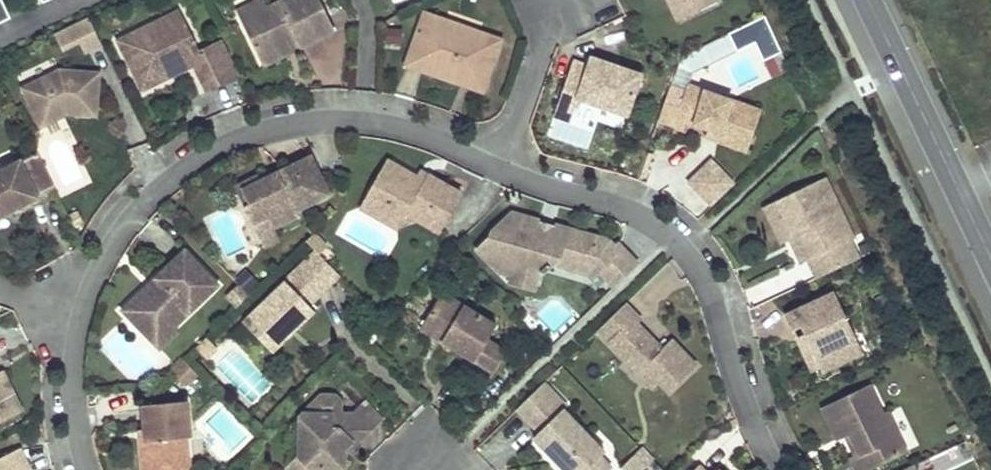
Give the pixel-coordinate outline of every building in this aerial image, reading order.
[(10,20),(0,0),(0,25),(10,20)] [(264,0),(257,0),(236,10),(241,19),(267,6),(264,0)] [(319,0),(280,0),(267,6),(241,19),(247,33),(259,57),(295,39),(299,47),(333,30),(319,0)] [(674,0),(667,0),(677,20),(682,17),(674,0)] [(682,17),(702,8),(698,0),(674,0),(682,17)] [(198,49),(179,9),(130,32),(138,47),(124,53),(141,88),(169,75),(164,64),(175,59),(180,70),(193,63),(206,89),(239,74),(221,38),(198,49)] [(500,39),(449,21),(442,24),(438,23),(434,16),(423,13),(408,58),(411,65),(431,73),(435,70),(455,77),(457,81),(477,88),(483,85),(500,39)] [(763,60),(781,52),(764,16),(728,33),(737,51),(755,43),(763,60)] [(102,44),(88,17),(54,33),(63,50),(80,41),(85,52),(102,44)] [(402,29),(388,29),(387,44),(401,45),(402,29)] [(138,47),(130,32),(117,38),(124,53),(138,47)] [(295,39),(259,57),(263,65),(299,47),(295,39)] [(641,74),(591,56),(587,65),(572,60),(557,102),(574,108),(578,98),(626,115),(641,74)] [(180,70),(175,59),(164,64),(169,75),(180,70)] [(98,72),(58,69),(21,87),(33,112),(44,106),(48,114),(60,108),(67,109),(67,112),(95,115),(98,72)] [(455,77),(435,70),(431,73),(457,81),(455,77)] [(760,110),(687,84),(685,91),(670,86),(658,119),(682,128),(685,120),(712,130),(721,133),(718,141),(746,150),(760,110)] [(557,102),(553,115),(570,120),(574,108),(557,102)] [(48,114),(44,106),(33,112),(40,125),(67,112),(67,109),(60,108),(48,114)] [(721,133),(712,130),(709,137),(718,141),(721,133)] [(37,152),(0,170),(0,214),(37,197),(36,196),(54,187),(37,152)] [(261,179),(241,188),(248,202),(243,204),(252,222),(266,214),(272,225),(298,212),(296,208),(329,193),(310,155),(261,179)] [(461,194),(427,174),(423,181),(416,177),(386,160),(367,193),(406,215),(407,213),(440,231),(461,194)] [(711,206),(733,184),(710,161),(688,182),(711,206)] [(423,181),(427,174),(420,170),(416,177),(423,181)] [(248,202),(241,188),(261,179),(259,174),(234,186),(243,204),(248,202)] [(853,238),(825,178),(771,204),(788,241),(796,237),(807,260),(816,278),(858,258),(850,240),(853,238)] [(406,215),(367,193),(360,206),(398,228),(406,215)] [(788,241),(771,204),(764,207),(781,245),(788,241)] [(349,207),(336,237),(386,259),(400,228),(349,207)] [(609,237),(557,222),(548,231),(535,227),(538,217),(512,209),(490,231),(492,233),(475,250),(497,272),(511,275),(509,283),(533,289),(538,270),(545,273),(551,266),(561,256),(593,266),(601,273),(613,286),(639,262),(618,240),(615,243),(609,237)] [(82,221),(77,212),(69,216),(73,225),(82,221)] [(272,225),(266,214),(252,222),(257,232),(272,225)] [(557,222),(538,217),(535,227),(548,231),(557,222)] [(807,260),(796,237),(788,241),(799,264),(807,260)] [(219,285),(186,249),(156,277),(161,283),(151,292),(146,287),(122,309),(148,337),(167,320),(173,328),(219,285)] [(337,272),(316,249),(242,321),(269,348),(310,308),(305,302),(337,272)] [(593,266),(561,256),(551,266),(595,279),(601,273),(593,266)] [(161,283),(156,277),(146,287),(151,292),(161,283)] [(497,325),(441,292),(419,327),(475,361),(497,325)] [(853,335),(833,293),(784,316),(792,331),(792,330),(804,325),(812,342),(808,344),(820,368),(822,373),(856,356),(847,338),(853,335)] [(697,365),(671,339),(662,348),(649,335),(645,338),(638,331),(642,328),(637,323),(641,319),(625,303),(598,329),(609,340),(608,342),(639,374),(647,367),(660,380),(670,391),(697,365)] [(167,320),(148,337),(159,348),(177,331),(173,328),(167,320)] [(820,368),(808,344),(812,342),(804,325),(792,330),(811,372),(820,368)] [(649,335),(642,328),(638,331),(645,338),(649,335)] [(216,347),(204,335),(193,345),(205,357),(216,347)] [(862,353),(853,335),(847,338),(856,356),(862,353)] [(178,360),(167,370),(181,385),(192,374),(178,360)] [(647,367),(639,374),(652,387),(660,380),(647,367)] [(22,411),(2,370),(0,371),(0,422),(22,411)] [(562,409),(566,405),(544,382),(516,408),(538,432),(532,437),(564,469),(606,469),(609,468),(599,457),(603,452),(562,409)] [(870,386),(822,409),(837,439),(846,435),(854,431),(857,436),(853,438),(861,454),(856,456),(851,458),(857,469),(869,469),(906,452),(900,439),(888,413),(884,415),(881,410),(870,386)] [(351,412),(338,412),(322,412),(323,405),(338,406),(333,394),(322,393),(298,416),(298,455),(286,467),(289,469),(319,469),(322,467),(342,468),(342,452),(340,449),(348,440),(351,443),(367,428),(351,412)] [(187,400),(143,404),(145,430),(146,440),(141,440),(143,469),(185,469),(189,465),(178,456),(176,438),(187,437),(190,437),(187,400)] [(379,417),(363,401),(351,412),(367,428),(379,417)] [(861,454),(853,438),(857,436),(854,431),(846,435),(856,456),(861,454)] [(189,465),(187,437),(176,438),(178,456),(189,465)] [(351,443),(348,440),(340,449),(342,452),(351,443)] [(642,447),(623,466),(626,469),(643,469),(645,468),(654,459),(642,447)] [(19,448),(0,458),(0,469),(30,469),(19,448)]
